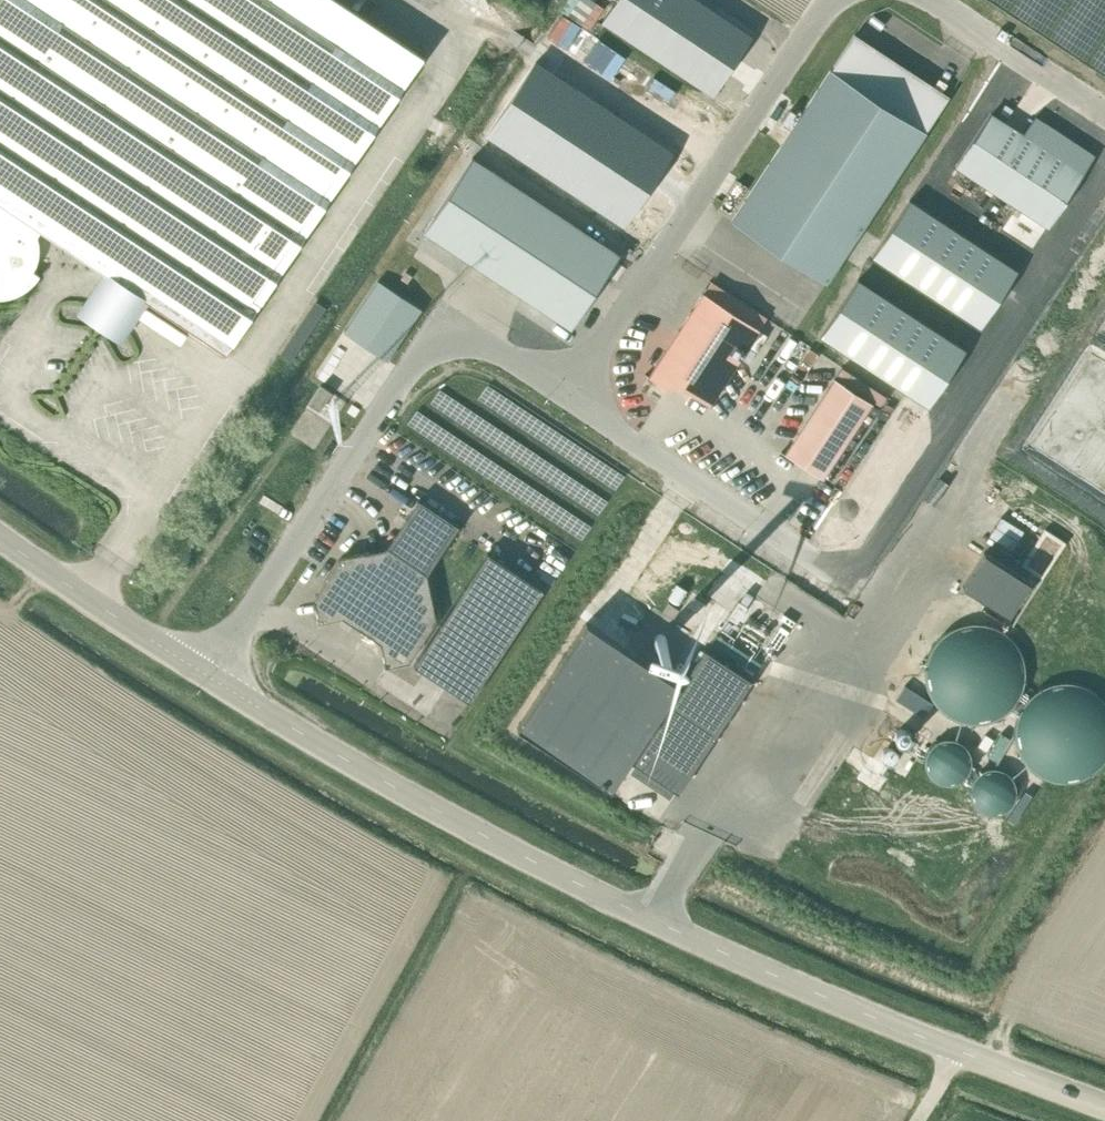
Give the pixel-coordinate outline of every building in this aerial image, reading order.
[(422,56),(337,0),(0,0),(0,298),(2,298),(7,297),(12,296),(16,295),(19,293),(23,291),(26,289),(29,287),(32,283),(36,279),(39,275),(32,271),(34,267),(35,263),(36,261),(37,257),(38,254),(38,251),(38,247),(38,244),(37,242),(37,239),(36,236),(39,231),(225,354),(422,56)] [(751,35),(698,0),(615,0),(601,21),(712,95),(751,35)] [(1104,66),(1104,0),(993,0),(1104,66)] [(623,226),(672,152),(535,61),(486,135),(623,226)] [(827,284),(927,132),(829,68),(730,220),(827,284)] [(1046,226),(1093,155),(1035,117),(1023,135),(990,113),(955,166),(1046,226)] [(619,254),(471,157),(423,231),(570,328),(618,257),(619,254)] [(1017,271),(927,211),(926,212),(911,203),(912,202),(909,200),(872,256),(980,327),(995,304),(994,303),(1004,288),(1005,289),(1017,271)] [(856,280),(819,336),(927,407),(964,351),(856,280)] [(386,360),(420,309),(377,281),(343,331),(386,360)] [(758,328),(702,292),(648,376),(666,388),(671,381),(708,405),(758,328)] [(784,453),(822,478),(871,403),(833,378),(784,453)] [(318,410),(331,392),(320,385),(307,403),(318,410)] [(458,526),(417,499),(385,548),(426,575),(458,526)] [(1044,572),(1068,535),(1048,521),(1023,558),(1044,572)] [(384,666),(407,662),(435,620),(426,575),(385,548),(339,557),(312,598),(317,622),(341,617),(379,642),(384,666)] [(487,552),(413,664),(468,701),(543,589),(487,552)] [(983,552),(962,585),(1007,614),(1029,581),(983,552)] [(761,643),(767,634),(721,605),(715,614),(761,643)] [(714,616),(708,625),(754,655),(760,645),(714,616)] [(677,792),(751,680),(704,648),(678,686),(586,625),(519,725),(612,786),(629,760),(677,792)] [(922,670),(922,675),(922,679),(923,683),(924,687),(925,691),(926,695),(928,699),(931,703),(933,706),(936,709),(939,712),(942,715),(946,717),(949,719),(953,721),(957,722),(961,724),(965,724),(969,725),(974,725),(978,724),(982,724),(986,723),(990,721),(994,720),(998,718),(1001,715),(1004,713),(1008,710),(1010,707),(1013,704),(1015,700),(1017,696),(1019,692),(1020,688),(1021,684),(1022,680),(1022,675),(1022,671),(1021,666),(1020,662),(1019,658),(1018,654),(1016,651),(1014,647),(1011,644),(1008,641),(1005,638),(1002,635),(999,633),(995,630),(991,629),(987,627),(983,626),(979,625),(975,625),(970,625),(966,625),(962,626),(958,627),(954,628),(950,630),(946,632),(943,634),(940,637),(937,640),(934,643),(931,646),(929,650),(927,653),(925,657),(924,661),(923,665),(922,670)] [(710,642),(755,672),(761,663),(716,633),(710,642)] [(653,639),(653,640),(653,642),(653,643),(654,645),(655,646),(656,647),(658,647),(659,647),(661,647),(663,647),(664,646),(665,645),(666,644),(666,642),(667,640),(666,639),(666,638),(665,636),(664,635),(663,634),(661,634),(660,634),(658,634),(657,634),(655,635),(654,636),(653,637),(653,639)] [(1104,706),(1102,703),(1100,700),(1097,697),(1093,694),(1090,692),(1086,690),(1082,688),(1078,686),(1074,685),(1070,685),(1066,684),(1062,684),(1058,684),(1053,685),(1049,686),(1045,688),(1041,689),(1038,691),(1034,694),(1031,696),(1028,699),(1025,702),(1022,705),(1020,709),(1018,713),(1017,717),(1015,721),(1014,725),(1014,729),(1013,734),(1014,738),(1014,742),(1015,747),(1016,751),(1018,754),(1020,758),(1022,762),(1024,765),(1027,768),(1030,771),(1033,774),(1037,776),(1041,778),(1044,780),(1048,782),(1052,783),(1057,783),(1061,784),(1065,784),(1069,784),(1073,783),(1077,782),(1081,781),(1085,779),(1089,777),(1092,775),(1096,772),(1099,769),(1102,766),(1104,763),(1104,761),(1104,707),(1104,706)] [(922,760),(922,764),(922,767),(923,769),(924,772),(925,775),(926,777),(928,779),(930,781),(932,783),(935,785),(938,786),(940,786),(943,787),(946,787),(949,787),(952,786),(954,785),(957,784),(959,782),(962,780),(963,778),(965,776),(966,773),(967,771),(968,768),(969,764),(968,761),(968,758),(967,755),(966,753),(964,750),(962,748),(960,746),(958,744),(956,743),(953,742),(950,741),(947,740),(944,740),(942,741),(939,741),(936,742),(933,744),(931,745),(929,747),(927,749),(925,752),(924,754),(923,757),(922,760)] [(968,789),(968,793),(968,796),(969,799),(969,801),(971,804),(972,806),(974,809),(976,811),(978,812),(981,814),(983,815),(986,816),(989,816),(992,816),(995,816),(998,815),(1000,814),(1003,813),(1005,812),(1007,810),(1009,807),(1011,805),(1012,803),(1013,800),(1014,797),(1014,793),(1014,790),(1014,787),(1013,785),(1012,782),(1010,779),(1008,777),(1006,775),(1004,774),(1001,772),(999,771),(996,770),(993,770),(990,770),(987,770),(985,771),(982,772),(979,773),(977,774),(975,776),(973,778),(971,781),(970,783),(969,786),(968,789)]
